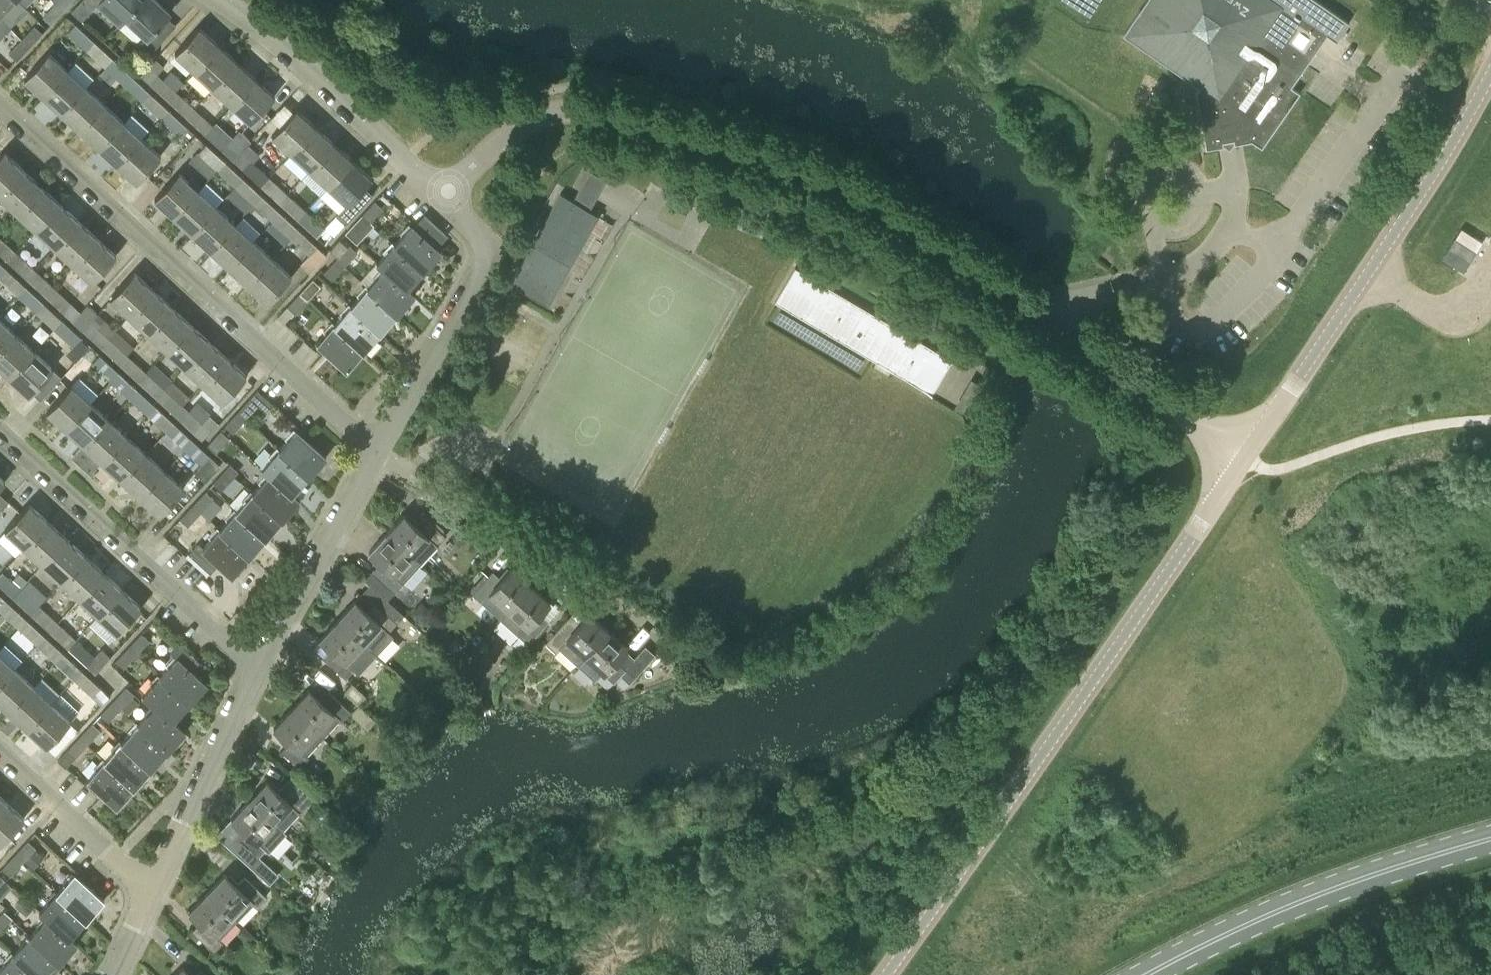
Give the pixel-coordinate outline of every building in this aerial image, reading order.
[(16,0),(0,0),(0,15),(16,0)] [(55,2),(63,9),(71,0),(57,0),(55,2)] [(81,1),(71,11),(82,21),(91,10),(99,2),(121,23),(126,17),(127,16),(126,15),(140,0),(81,0),(81,1)] [(126,15),(127,16),(126,17),(147,36),(140,44),(150,53),(170,32),(160,23),(170,13),(156,0),(140,0),(126,15)] [(1122,34),(1198,86),(1195,91),(1205,148),(1223,145),(1222,141),(1227,140),(1233,139),(1233,143),(1251,140),(1261,147),(1299,92),(1289,85),(1325,33),(1335,40),(1348,22),(1317,0),(1146,0),(1122,34)] [(63,9),(55,2),(42,16),(50,23),(63,9)] [(86,50),(94,41),(66,15),(52,30),(53,32),(56,33),(61,38),(80,54),(85,49),(86,50)] [(34,25),(21,38),(30,46),(42,32),(34,25)] [(194,71),(217,45),(198,27),(174,53),(194,71)] [(30,46),(21,38),(8,52),(16,60),(30,46)] [(94,41),(86,50),(104,67),(113,58),(94,41)] [(236,62),(217,45),(194,71),(212,88),(236,62)] [(44,96),(67,71),(48,53),(24,78),(44,96)] [(131,75),(113,58),(104,67),(123,84),(131,75)] [(149,83),(157,73),(164,66),(155,58),(140,75),(149,83)] [(255,79),(236,62),(212,88),(230,104),(222,113),(223,114),(255,79)] [(67,71),(44,96),(63,113),(86,88),(67,71)] [(176,91),(157,73),(149,83),(168,100),(175,92),(175,91),(176,91)] [(150,92),(131,75),(123,84),(141,101),(150,92)] [(255,79),(223,114),(243,131),(274,97),(255,79)] [(104,105),(86,88),(63,113),(81,130),(104,105)] [(175,92),(168,100),(186,117),(194,109),(194,108),(176,91),(175,91),(175,92)] [(150,92),(141,101),(160,118),(168,109),(150,92)] [(123,122),(104,105),(81,130),(100,147),(123,122)] [(194,109),(186,117),(205,134),(212,126),(213,125),(194,108),(194,109)] [(168,109),(160,118),(178,135),(186,126),(168,109)] [(291,153),(315,127),(295,109),(272,135),(291,153)] [(123,122),(100,147),(118,164),(142,139),(123,122)] [(212,126),(205,134),(223,151),(232,142),(230,141),(213,125),(212,126)] [(333,144),(315,127),(291,153),(309,170),(333,144)] [(232,142),(223,151),(233,160),(244,147),(251,140),(240,130),(230,141),(232,142)] [(161,157),(142,139),(118,164),(138,182),(161,157)] [(216,171),(225,162),(205,143),(197,153),(216,171)] [(257,152),(248,144),(245,148),(244,147),(233,160),(242,168),(250,159),(257,152)] [(333,144),(309,170),(328,187),(352,161),(333,144)] [(22,169),(3,152),(0,155),(0,193),(22,169)] [(371,179),(352,161),(328,187),(347,204),(336,216),(345,224),(372,195),(364,187),(371,179)] [(225,162),(216,171),(235,187),(243,178),(225,162)] [(257,165),(248,174),(261,186),(269,177),(257,165)] [(578,193),(595,202),(610,176),(592,166),(578,193)] [(0,193),(0,197),(17,212),(40,186),(22,169),(0,193)] [(174,216),(198,191),(179,173),(155,199),(174,216)] [(243,178),(235,187),(253,204),(262,195),(243,178)] [(276,183),(267,192),(279,203),(288,194),(276,183)] [(59,203),(40,186),(17,212),(35,229),(59,203)] [(217,208),(198,191),(174,216),(193,233),(217,208)] [(523,282),(534,289),(551,299),(568,269),(582,279),(613,224),(559,193),(520,260),(532,267),(523,282)] [(262,195),(253,204),(273,222),(281,213),(262,195)] [(294,199),(286,208),(298,220),(306,211),(294,199)] [(362,214),(370,221),(383,208),(374,200),(362,214)] [(59,203),(35,229),(54,246),(78,220),(59,203)] [(235,224),(217,208),(193,233),(211,250),(235,224)] [(324,227),(306,211),(298,220),(316,236),(324,227)] [(281,213),(273,222),(291,239),(300,230),(281,213)] [(362,214),(349,228),(357,236),(370,221),(362,214)] [(394,244),(425,272),(441,253),(435,248),(447,236),(425,216),(414,228),(411,226),(394,244)] [(78,220),(54,246),(73,264),(97,238),(78,220)] [(235,224),(211,250),(230,268),(254,242),(235,224)] [(1461,227),(1441,258),(1463,271),(1482,241),(1461,227)] [(300,230),(291,239),(303,250),(312,241),(300,230)] [(0,237),(0,254),(7,260),(15,251),(0,237)] [(97,238),(73,264),(92,281),(116,256),(97,238)] [(337,256),(347,246),(339,238),(329,249),(337,256)] [(254,242),(230,268),(249,285),(273,259),(254,242)] [(348,244),(347,246),(337,256),(335,259),(344,266),(349,260),(356,253),(357,252),(348,244)] [(425,272),(394,244),(377,263),(383,269),(384,269),(408,290),(425,272)] [(317,246),(301,263),(309,272),(326,254),(317,246)] [(34,268),(15,251),(7,260),(25,278),(34,268)] [(273,259),(249,285),(267,302),(291,276),(273,259)] [(344,266),(335,259),(323,272),(331,280),(344,266)] [(951,359),(795,267),(773,303),(931,393),(931,392),(929,390),(947,358),(950,360),(951,359)] [(0,275),(0,279),(16,294),(25,285),(6,268),(0,275)] [(34,268),(25,278),(44,295),(53,286),(34,268)] [(384,269),(383,269),(367,287),(397,315),(414,296),(408,290),(384,269)] [(129,315),(153,290),(133,272),(110,298),(129,315)] [(299,292),(307,299),(310,297),(312,299),(319,291),(317,289),(320,285),(312,278),(299,292)] [(43,302),(25,285),(16,294),(35,312),(43,302)] [(71,302),(53,286),(44,295),(63,312),(71,302)] [(397,315),(367,287),(350,305),(380,333),(397,315)] [(153,290),(129,315),(147,332),(171,307),(153,290)] [(307,299),(299,292),(287,306),(295,313),(307,299)] [(62,319),(43,302),(35,312),(53,329),(62,319)] [(100,347),(109,337),(91,320),(97,312),(89,304),(73,322),(100,347)] [(380,333),(350,305),(333,323),(364,351),(380,333)] [(189,323),(171,307),(147,332),(165,349),(189,323)] [(62,319),(53,329),(72,346),(81,337),(62,319)] [(0,321),(0,350),(15,334),(0,321)] [(208,341),(189,323),(165,349),(185,367),(208,341)] [(364,351),(333,323),(316,342),(346,370),(364,351)] [(15,334),(0,350),(0,368),(10,377),(33,351),(15,334)] [(128,354),(109,337),(100,347),(119,364),(128,354)] [(208,341),(185,367),(203,384),(227,358),(208,341)] [(951,399),(983,365),(966,350),(934,383),(951,399)] [(33,351),(10,377),(29,395),(53,369),(33,351)] [(110,381),(118,371),(99,354),(91,363),(110,381)] [(128,354),(119,364),(137,380),(145,371),(128,354)] [(227,358),(203,384),(222,401),(246,376),(227,358)] [(118,371),(110,381),(128,398),(136,388),(118,371)] [(145,371),(137,380),(156,398),(165,389),(145,371)] [(967,416),(982,391),(985,387),(983,386),(971,378),(953,407),(967,416)] [(66,429),(90,403),(70,385),(47,411),(66,429)] [(136,388),(128,398),(147,415),(155,406),(136,388)] [(165,389),(156,398),(175,415),(183,406),(165,389)] [(237,411),(245,419),(258,404),(250,397),(237,411)] [(90,403),(66,429),(85,446),(108,420),(90,403)] [(174,423),(155,406),(147,415),(165,432),(174,423)] [(183,406),(175,415),(201,440),(217,422),(208,414),(201,422),(183,406)] [(245,419),(237,411),(224,425),(232,433),(245,419)] [(127,437),(108,420),(85,446),(103,463),(127,437)] [(174,423),(165,432),(166,432),(162,435),(171,444),(174,440),(185,449),(193,440),(174,423)] [(216,452),(229,438),(221,430),(207,445),(216,452)] [(296,430),(278,449),(309,476),(326,458),(296,430)] [(145,454),(127,437),(103,463),(122,480),(145,454)] [(185,449),(202,465),(210,456),(193,440),(185,449)] [(309,476),(278,449),(261,468),(268,475),(269,474),(292,495),(309,476)] [(165,471),(145,454),(122,480),(141,497),(165,471)] [(210,456),(202,465),(197,472),(206,481),(220,465),(210,456)] [(213,482),(221,489),(238,471),(230,463),(213,482)] [(183,488),(165,471),(141,497),(160,514),(183,488)] [(269,474),(268,475),(252,492),(282,520),(299,502),(292,495),(269,474)] [(205,491),(193,504),(201,511),(213,498),(205,491)] [(252,492),(235,510),(266,538),(282,520),(252,492)] [(9,501),(0,493),(0,511),(9,501)] [(5,529),(0,534),(0,543),(15,556),(24,547),(48,521),(29,503),(5,529)] [(201,511),(193,504),(179,518),(187,526),(201,511)] [(266,538),(235,510),(219,528),(249,556),(266,538)] [(403,513),(386,532),(420,563),(445,536),(423,516),(415,524),(403,513)] [(67,538),(48,521),(24,547),(43,564),(67,538)] [(219,528),(202,546),(198,542),(188,553),(210,573),(219,563),(232,575),(249,556),(219,528)] [(420,563),(386,532),(368,551),(380,562),(372,571),(394,591),(420,563)] [(85,555),(67,538),(43,564),(61,581),(85,555)] [(85,555),(61,581),(80,598),(104,573),(85,555)] [(512,567),(501,578),(493,570),(472,593),(499,618),(530,584),(512,567)] [(21,589),(2,571),(0,574),(0,586),(13,598),(21,589)] [(122,590),(104,573),(80,598),(98,615),(122,590)] [(550,602),(530,584),(499,618),(527,644),(548,621),(539,613),(550,602)] [(21,589),(13,598),(31,615),(40,606),(21,589)] [(141,607),(122,590),(98,615),(118,633),(141,607)] [(354,600),(337,618),(377,656),(394,638),(387,632),(396,622),(374,602),(366,611),(354,600)] [(0,610),(0,612),(1,613),(0,614),(0,628),(3,631),(11,622),(17,628),(26,619),(7,602),(0,610)] [(40,606),(31,615),(49,632),(58,622),(40,606)] [(590,612),(578,624),(570,616),(545,643),(555,651),(559,647),(577,664),(608,630),(590,612)] [(377,656),(337,618),(319,638),(331,649),(323,657),(345,678),(354,668),(360,674),(377,656)] [(26,619),(17,628),(36,645),(45,636),(26,619)] [(58,622),(49,632),(68,649),(77,640),(58,622)] [(608,630),(577,664),(594,681),(602,672),(612,682),(619,674),(628,682),(655,654),(645,646),(634,658),(625,649),(627,647),(608,630)] [(128,646),(136,654),(149,640),(141,633),(128,646)] [(64,653),(45,636),(36,645),(55,662),(64,653)] [(94,655),(77,640),(68,649),(95,674),(110,657),(101,648),(94,655)] [(176,658),(159,675),(189,703),(206,684),(191,670),(199,661),(179,642),(170,652),(176,658)] [(136,654),(128,646),(115,660),(123,668),(136,654)] [(82,670),(64,653),(55,662),(73,679),(82,670)] [(15,669),(0,655),(0,684),(15,669)] [(15,669),(0,684),(0,703),(9,712),(33,686),(15,669)] [(110,695),(82,670),(73,679),(92,696),(93,694),(102,703),(110,695)] [(189,703),(159,675),(143,693),(155,705),(173,720),(189,703)] [(33,686),(9,712),(27,729),(51,703),(33,686)] [(126,686),(113,700),(122,707),(134,694),(126,686)] [(328,691),(320,700),(308,689),(291,707),(322,737),(339,718),(342,721),(350,711),(328,691)] [(53,704),(51,703),(27,729),(47,747),(71,721),(69,719),(78,710),(62,695),(53,704)] [(122,707),(113,700),(100,714),(108,722),(122,707)] [(155,705),(138,722),(168,750),(185,732),(173,720),(155,705)] [(322,737),(291,707),(273,727),(285,738),(277,746),(299,766),(308,757),(306,755),(322,737)] [(168,750),(138,722),(122,741),(151,768),(168,750)] [(92,723),(79,736),(87,744),(100,730),(92,723)] [(87,744),(79,736),(57,760),(65,767),(87,744)] [(122,741),(104,759),(134,786),(151,768),(122,741)] [(134,786),(104,759),(87,778),(116,806),(134,786)] [(286,782),(278,790),(267,780),(249,799),(275,823),(282,829),(308,802),(286,782)] [(275,823),(249,799),(232,817),(243,828),(235,837),(257,857),(266,848),(258,842),(275,823)] [(0,807),(0,844),(1,844),(24,818),(5,801),(0,807)] [(14,854),(30,868),(30,867),(23,860),(35,847),(27,839),(14,854)] [(30,868),(14,854),(2,867),(10,875),(11,873),(19,880),(30,868)] [(260,876),(269,884),(278,874),(269,866),(260,876)] [(56,892),(86,919),(103,900),(73,873),(56,892)] [(224,873),(207,891),(233,914),(248,898),(256,905),(265,895),(244,875),(235,884),(224,873)] [(11,886),(0,875),(0,898),(11,886)] [(233,914),(207,891),(189,911),(201,922),(193,930),(214,950),(223,941),(215,933),(233,914)] [(86,919),(56,892),(39,911),(46,917),(68,937),(86,919)] [(12,917),(4,909),(0,914),(0,930),(12,917)] [(46,917),(30,934),(60,962),(76,944),(68,937),(46,917)] [(30,934),(13,953),(37,974),(48,974),(60,962),(30,934)] [(13,953),(0,967),(0,974),(37,974),(13,953)] [(183,966),(174,974),(192,974),(183,966)]
